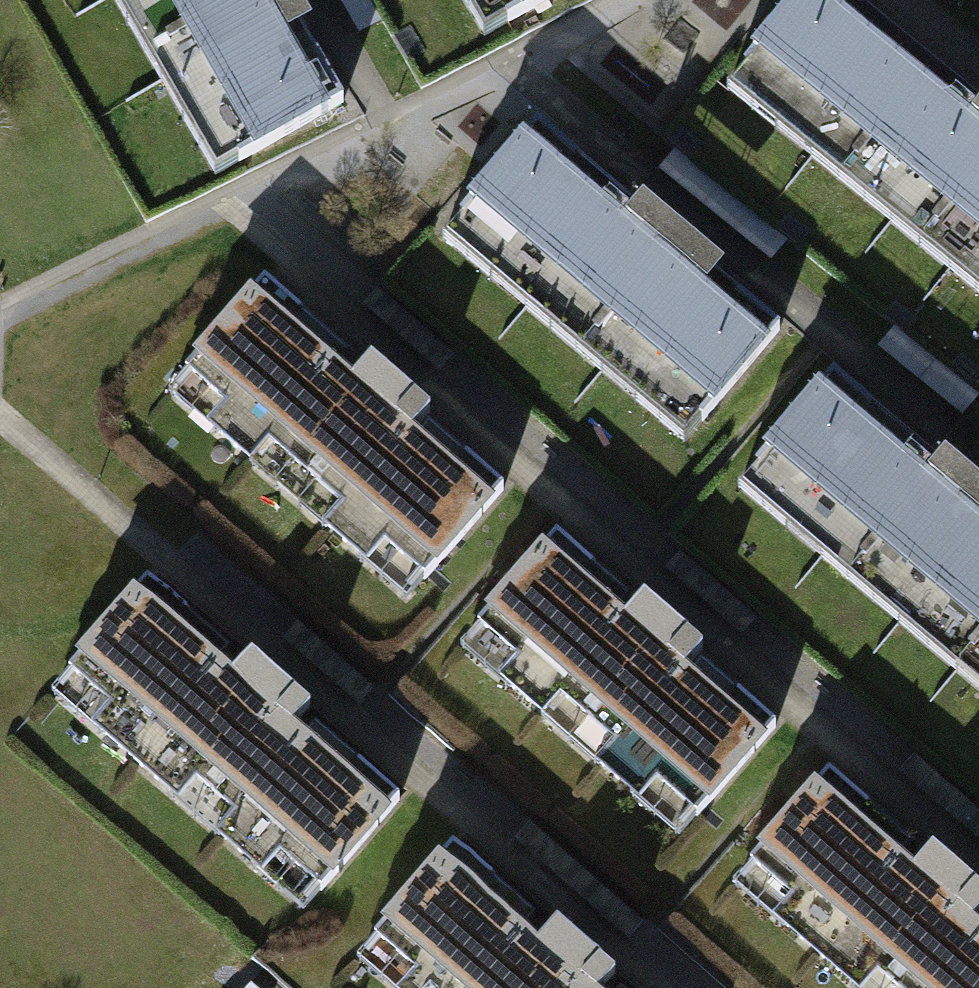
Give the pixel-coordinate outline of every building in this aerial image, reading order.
[(211,174),(340,103),(283,0),(114,0),(211,174)] [(357,33),(380,21),(369,0),(339,0),(357,33)] [(480,29),(533,0),(464,0),(480,29)] [(836,0),(788,0),(722,80),(978,290),(978,117),(836,0)] [(529,115),(436,221),(680,433),(773,326),(529,115)] [(786,239),(674,147),(658,166),(770,259),(786,239)] [(502,485),(256,275),(158,389),(404,600),(502,485)] [(451,352),(376,285),(362,301),(437,367),(451,352)] [(978,393),(893,325),(878,344),(963,413),(978,393)] [(830,363),(734,476),(978,682),(978,489),(830,363)] [(774,722),(549,526),(452,637),(676,833),(774,722)] [(754,614),(679,548),(665,563),(740,630),(754,614)] [(399,796),(137,571),(42,682),(303,907),(399,796)] [(367,685),(292,618),(277,634),(352,701),(367,685)] [(915,750),(899,769),(978,838),(978,805),(915,750)] [(731,870),(866,987),(978,987),(978,898),(825,763),(731,870)] [(641,915),(530,820),(514,839),(624,934),(641,915)] [(356,953),(397,987),(615,987),(450,845),(356,953)]
